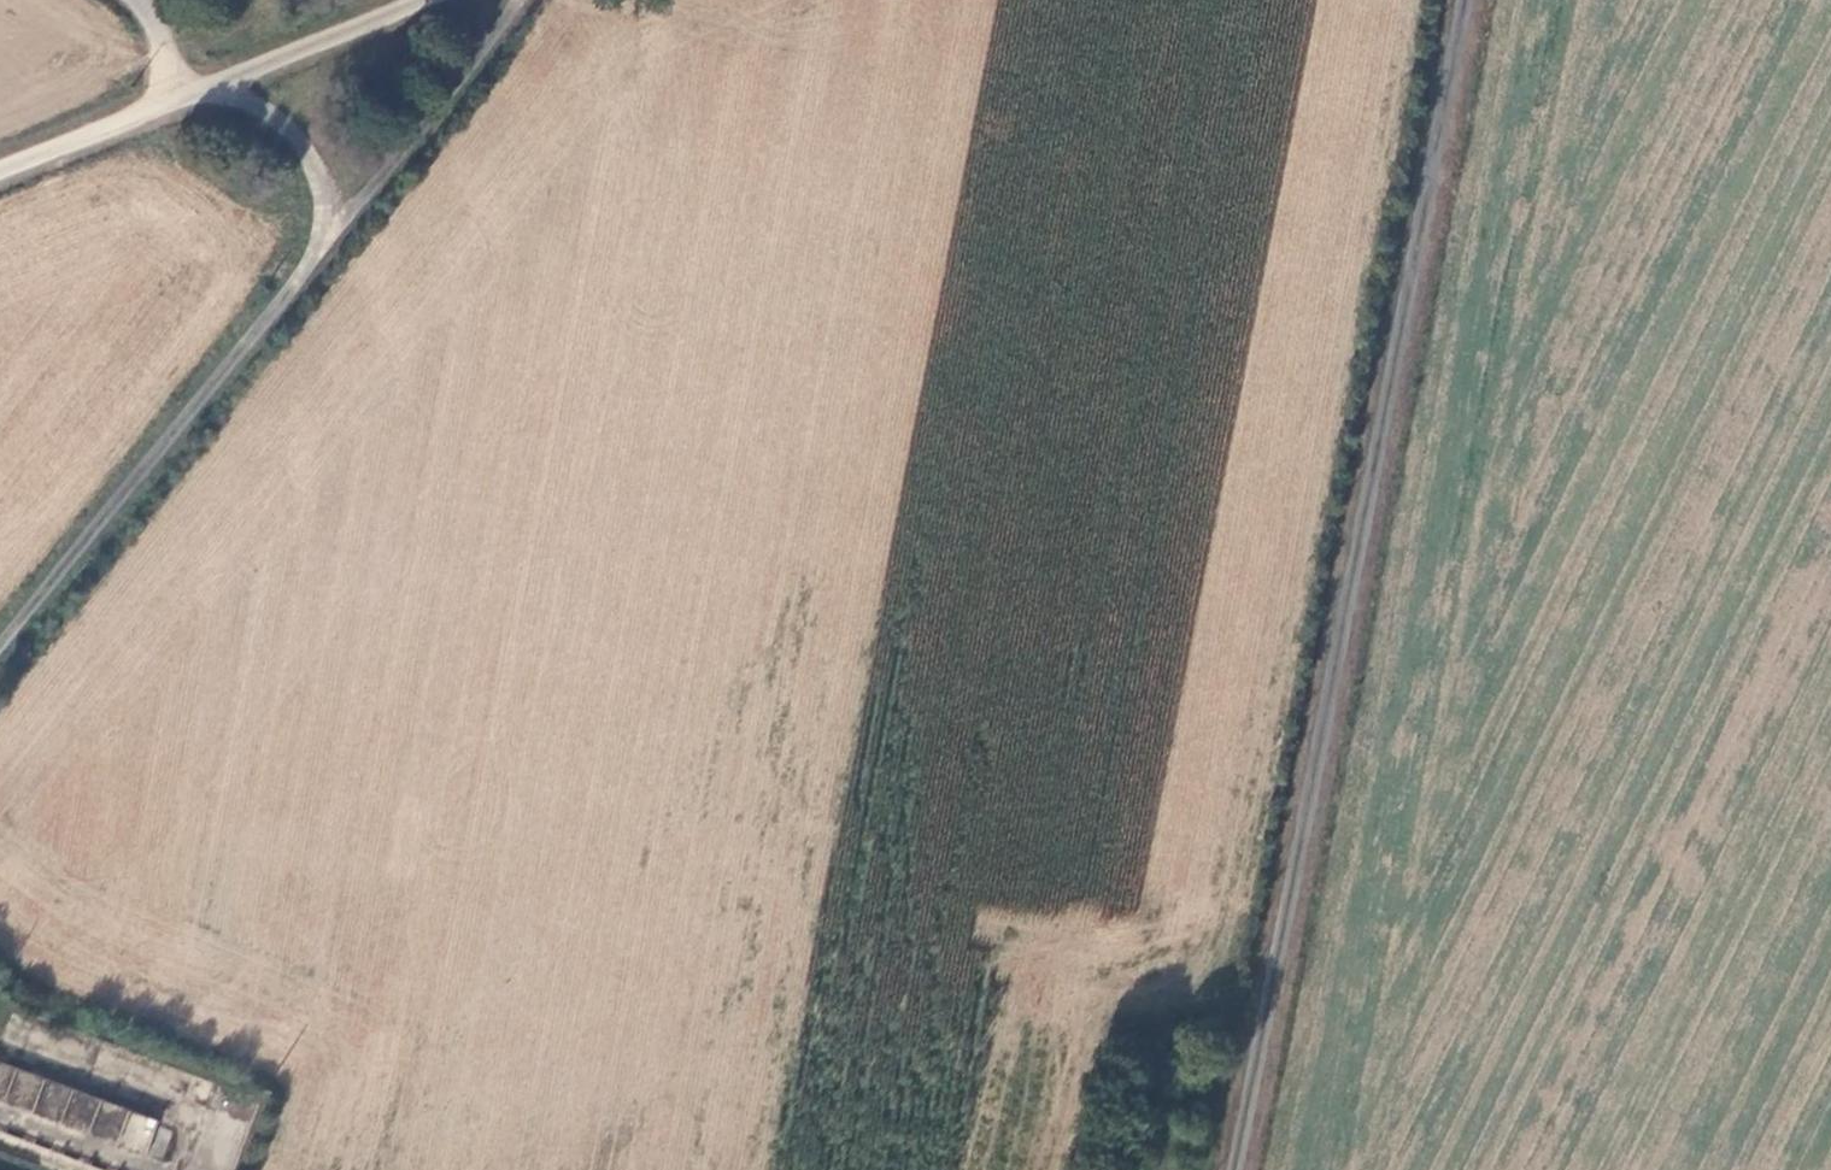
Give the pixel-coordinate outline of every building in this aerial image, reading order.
[(147,1149),(157,1111),(0,1068),(0,1108),(147,1149)] [(156,1126),(148,1154),(163,1159),(171,1131),(156,1126)]
